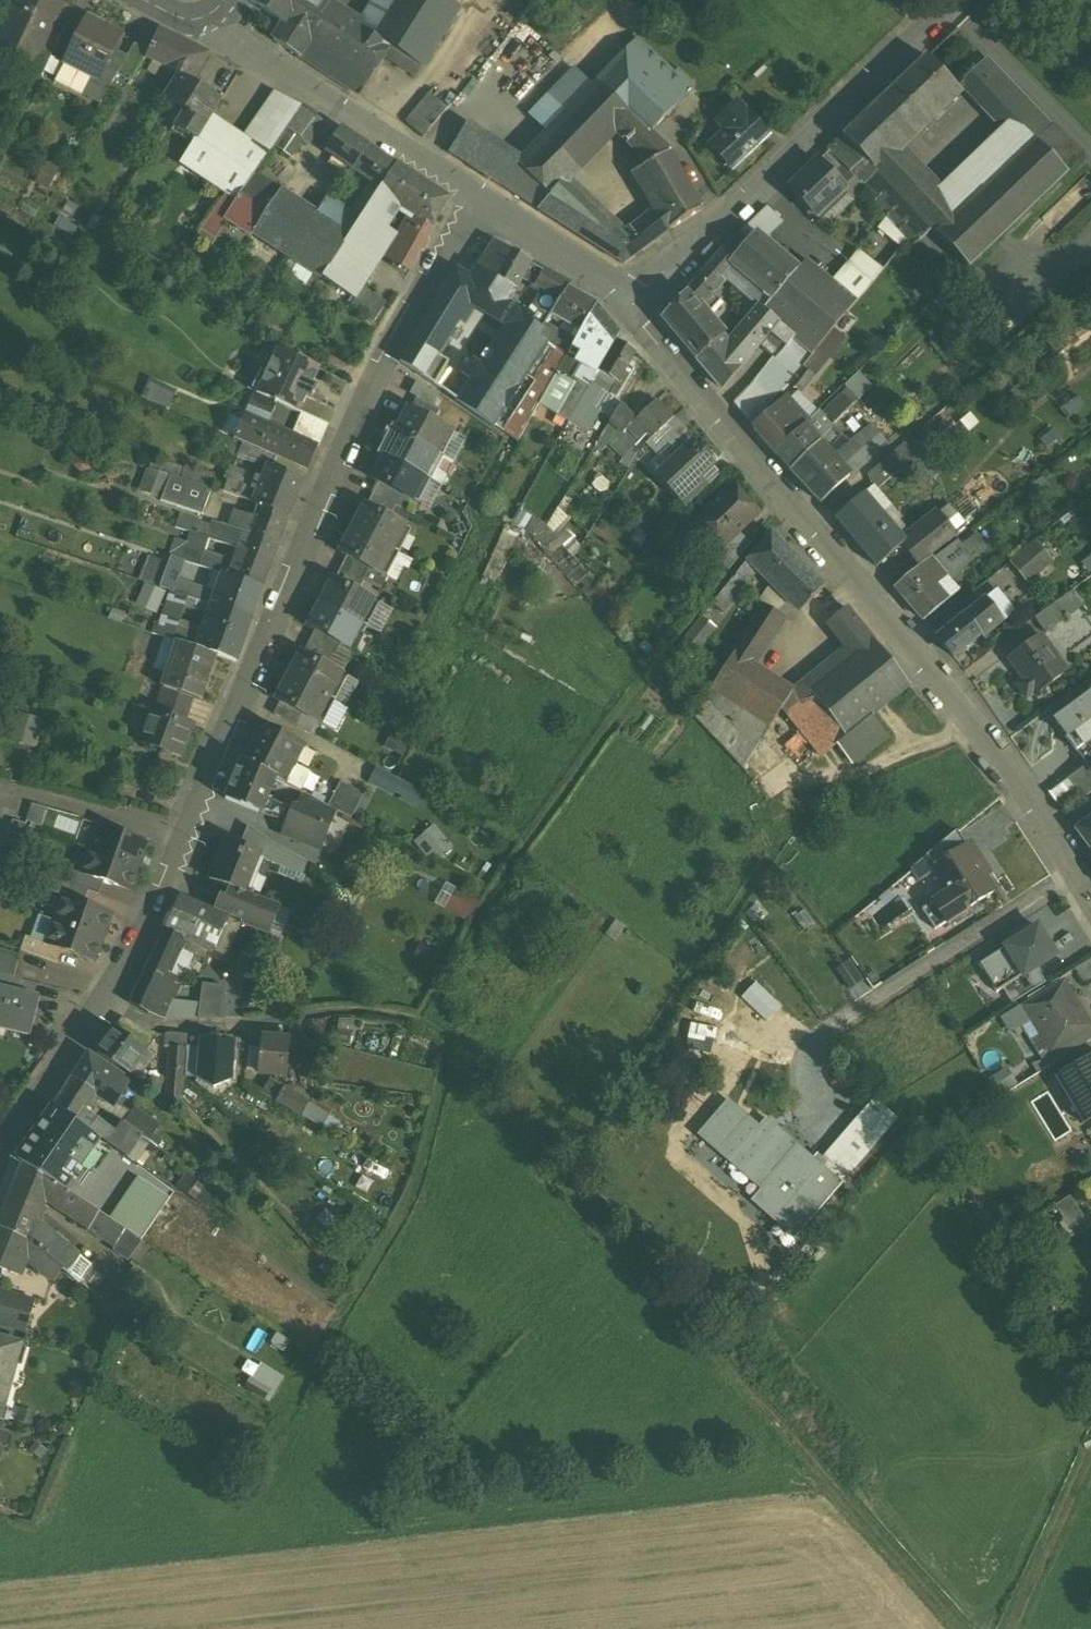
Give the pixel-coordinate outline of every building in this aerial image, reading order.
[(46,0),(20,0),(0,42),(0,45),(33,61),(34,61),(39,50),(60,7),(46,0)] [(249,1),(284,25),(286,26),(301,2),(303,0),(249,0),(249,1)] [(374,36),(369,44),(386,55),(418,75),(460,9),(446,0),(397,0),(374,36)] [(301,2),(286,26),(284,25),(273,41),(299,57),(323,16),(301,2)] [(374,36),(328,7),(323,16),(299,57),(360,96),(386,55),(369,44),(374,36)] [(122,34),(87,16),(63,63),(64,63),(55,81),(82,94),(91,77),(99,81),(112,54),(122,34)] [(210,54),(180,40),(158,30),(148,53),(146,57),(180,76),(193,83),(210,54)] [(691,88),(638,37),(590,84),(594,88),(599,84),(630,115),(650,135),(691,88)] [(148,53),(134,45),(125,60),(117,75),(130,84),(146,57),(148,53)] [(51,56),(39,50),(34,61),(33,61),(26,76),(39,83),(51,56)] [(112,54),(99,81),(91,77),(82,94),(100,104),(117,75),(125,60),(112,54)] [(927,56),(870,111),(901,143),(914,130),(958,88),(927,56)] [(1054,124),(988,57),(977,68),(1042,136),(1054,124)] [(573,67),(528,114),(549,134),(594,88),(590,84),(573,67)] [(1042,136),(977,68),(963,80),(1027,147),(1035,139),(1037,141),(1042,136)] [(221,101),(194,83),(193,83),(180,76),(165,99),(190,115),(179,131),(196,142),(202,131),(203,131),(211,117),(221,101)] [(527,157),(518,166),(549,197),(568,178),(616,130),(630,115),(599,84),(594,88),(549,134),(527,157)] [(429,92),(405,121),(424,136),(447,108),(429,92)] [(767,135),(737,104),(718,122),(727,131),(711,146),(732,168),(767,135)] [(324,122),(300,107),(285,130),(309,144),(324,122)] [(901,143),(870,111),(843,136),(875,169),(896,148),(901,143)] [(284,133),(257,115),(242,138),(268,155),(284,133)] [(650,135),(630,115),(616,130),(650,163),(668,152),(650,135)] [(242,138),(211,117),(203,131),(202,131),(196,142),(180,166),(235,201),(236,201),(254,174),(268,155),(242,138)] [(527,157),(471,121),(450,153),(500,185),(518,166),(527,157)] [(368,148),(342,130),(327,152),(354,170),(369,148),(368,148)] [(288,135),(281,149),(293,154),(300,141),(288,135)] [(875,169),(843,136),(828,151),(843,166),(850,172),(850,173),(864,190),(886,217),(906,241),(912,248),(932,229),(875,169)] [(958,213),(937,233),(969,267),(1067,173),(1037,141),(1035,139),(1027,147),(958,213)] [(396,165),(369,146),(368,148),(369,148),(354,170),(381,189),(382,189),(397,165),(396,165)] [(958,213),(896,148),(875,169),(932,229),(937,233),(958,213)] [(650,163),(636,171),(660,212),(670,229),(701,210),(668,152),(650,163)] [(833,176),(818,161),(790,188),(817,216),(844,190),(845,189),(833,176)] [(449,197),(397,164),(396,165),(397,165),(382,189),(381,189),(379,192),(417,216),(433,228),(450,198),(449,197)] [(549,197),(518,166),(500,185),(538,209),(549,197)] [(850,172),(843,166),(833,176),(845,189),(844,190),(853,199),(864,190),(850,173),(850,172)] [(280,191),(254,174),(236,201),(235,201),(226,214),(254,232),(280,191)] [(590,200),(568,178),(549,197),(538,209),(621,263),(623,263),(626,262),(670,229),(660,212),(641,225),(623,240),(587,204),(590,200)] [(315,214),(280,191),(254,232),(253,233),(324,278),(351,237),(315,214)] [(362,219),(327,196),(315,214),(351,237),(361,220),(362,219)] [(412,225),(407,222),(387,257),(410,270),(420,251),(422,252),(428,242),(426,240),(433,228),(417,216),(412,225)] [(906,241),(886,217),(859,250),(860,251),(848,265),(871,284),(906,241)] [(351,237),(324,278),(355,298),(356,299),(364,287),(385,254),(380,251),(389,237),(361,220),(351,237)] [(737,233),(691,285),(694,289),(688,295),(704,314),(718,298),(711,292),(734,265),(750,245),(749,244),(737,233)] [(798,270),(756,235),(749,244),(750,245),(734,265),(772,298),(773,297),(798,271),(798,270)] [(531,261),(495,240),(478,268),(514,289),(521,278),(531,261)] [(572,283),(531,261),(521,278),(543,290),(560,300),(568,288),(569,288),(572,283)] [(848,265),(825,294),(846,312),(871,284),(848,265)] [(514,289),(478,268),(471,279),(456,269),(445,288),(471,304),(508,327),(522,310),(511,294),(514,289)] [(825,294),(798,271),(773,297),(772,298),(763,308),(779,321),(778,322),(791,334),(813,352),(846,312),(825,294)] [(387,302),(364,287),(356,299),(355,298),(351,305),(375,321),(387,302)] [(424,377),(471,304),(445,288),(399,361),(424,377)] [(560,300),(551,314),(557,318),(572,290),(569,288),(568,288),(560,300)] [(560,300),(543,290),(526,317),(531,324),(535,326),(541,330),(543,326),(551,314),(560,300)] [(572,290),(557,318),(581,331),(596,303),(572,290)] [(688,295),(686,292),(662,317),(696,357),(722,336),(704,314),(688,295)] [(556,373),(556,374),(539,404),(555,413),(576,379),(574,377),(589,352),(593,355),(612,323),(596,303),(581,331),(573,345),(573,346),(567,356),(556,373)] [(760,306),(728,343),(722,336),(696,357),(722,388),(758,345),(778,322),(779,321),(763,308),(760,306)] [(508,327),(482,365),(477,372),(490,382),(470,410),(516,440),(556,374),(556,373),(567,356),(553,348),(547,344),(539,339),(544,332),(541,330),(535,326),(531,324),(526,317),(525,314),(522,310),(508,327)] [(778,322),(758,345),(773,357),(791,334),(778,322)] [(554,333),(543,326),(541,330),(544,332),(539,339),(547,344),(554,333)] [(589,387),(584,396),(593,401),(600,389),(616,398),(634,368),(628,365),(636,352),(618,341),(622,335),(620,333),(589,387)] [(773,357),(753,382),(774,401),(783,393),(789,385),(803,367),(814,353),(813,352),(791,334),(773,357)] [(839,344),(829,335),(814,353),(825,362),(839,344)] [(573,345),(560,337),(553,348),(567,356),(573,346),(573,345)] [(320,368),(277,348),(256,393),(277,402),(300,412),(307,396),(312,398),(317,386),(313,384),(320,368)] [(803,367),(789,385),(799,394),(825,362),(814,353),(803,367)] [(350,364),(329,355),(325,365),(345,374),(350,364)] [(475,361),(465,376),(472,380),(458,401),(470,410),(490,382),(477,372),(482,365),(475,361)] [(845,384),(860,399),(874,385),(859,370),(845,384)] [(152,377),(144,396),(171,408),(179,390),(152,377)] [(589,387),(576,379),(555,413),(568,421),(571,418),(584,396),(589,387)] [(439,394),(416,382),(410,394),(417,397),(433,406),(439,394)] [(774,401),(753,382),(733,403),(751,425),(774,401)] [(256,393),(254,392),(246,410),(270,420),(277,402),(256,393)] [(593,401),(584,396),(571,418),(579,423),(593,401)] [(433,406),(417,397),(411,409),(434,421),(440,409),(433,406)] [(788,397),(754,428),(779,455),(791,442),(808,426),(811,423),(788,397)] [(635,419),(635,420),(635,421),(647,433),(651,437),(672,418),(655,400),(635,419)] [(837,403),(818,421),(827,430),(846,411),(837,403)] [(635,419),(620,405),(610,422),(622,433),(624,432),(635,421),(635,420),(635,419)] [(411,409),(409,408),(396,432),(437,453),(453,461),(465,438),(449,430),(449,429),(434,421),(411,409)] [(328,425),(302,413),(291,437),(318,449),(328,425)] [(242,416),(233,437),(242,440),(251,419),(242,416)] [(687,431),(674,417),(646,444),(658,457),(670,446),(679,456),(692,444),(683,434),(687,431)] [(251,419),(242,440),(249,444),(258,423),(251,419)] [(647,433),(635,421),(624,432),(635,444),(647,433)] [(827,430),(818,421),(813,427),(823,435),(828,431),(827,430)] [(873,421),(845,446),(863,467),(891,442),(873,421)] [(285,434),(258,423),(249,444),(276,455),(285,434)] [(808,426),(791,442),(803,455),(820,439),(808,426)] [(437,453),(396,432),(384,455),(424,476),(437,453)] [(291,437),(285,434),(276,455),(309,469),(318,449),(291,437)] [(911,438),(886,458),(897,473),(923,452),(911,438)] [(803,455),(791,467),(820,502),(851,475),(820,439),(803,455)] [(803,455),(791,442),(779,455),(791,467),(803,455)] [(260,452),(241,444),(236,456),(256,463),(260,452)] [(679,456),(668,466),(672,470),(663,479),(678,496),(697,478),(712,464),(692,444),(679,456)] [(275,458),(260,452),(256,463),(271,469),(272,467),(275,458)] [(424,476),(384,455),(372,479),(379,483),(412,500),(424,476)] [(886,458),(866,474),(871,487),(875,484),(878,489),(897,473),(886,458)] [(215,475),(184,464),(179,479),(210,490),(215,475)] [(304,480),(272,467),(271,469),(256,504),(260,506),(288,518),(304,480)] [(170,476),(147,469),(143,480),(165,488),(170,476)] [(179,479),(170,476),(165,488),(161,501),(203,515),(212,490),(179,479)] [(697,478),(678,496),(687,505),(706,487),(697,478)] [(412,500),(379,483),(373,494),(396,506),(406,511),(412,500)] [(731,484),(696,517),(722,544),(724,545),(738,531),(758,513),(731,484)] [(878,489),(875,484),(871,487),(863,495),(881,516),(892,505),(878,489)] [(396,506),(373,494),(367,506),(390,517),(396,506)] [(881,516),(863,495),(836,518),(877,566),(903,544),(904,543),(903,542),(881,516)] [(258,512),(220,499),(212,521),(231,528),(234,519),(253,526),(258,512)] [(367,506),(365,505),(353,529),(394,550),(406,526),(390,517),(367,506)] [(248,538),(244,551),(272,561),(288,518),(260,506),(258,512),(253,526),(248,538)] [(965,526),(948,506),(937,514),(954,535),(965,526)] [(566,544),(580,531),(559,508),(543,523),(527,507),(516,517),(544,548),(558,535),(566,544)] [(211,525),(181,513),(175,528),(195,534),(206,538),(211,525)] [(937,514),(903,542),(904,543),(903,544),(918,564),(954,535),(937,514)] [(231,528),(212,521),(211,525),(206,538),(207,539),(244,551),(248,538),(240,535),(241,531),(231,528)] [(504,528),(487,576),(498,580),(515,532),(504,528)] [(394,550),(353,529),(340,553),(347,557),(371,569),(381,574),(394,550)] [(738,531),(724,545),(722,544),(709,557),(725,574),(750,543),(738,531)] [(770,531),(749,558),(759,568),(770,579),(794,555),(770,531)] [(191,545),(176,539),(169,557),(197,566),(203,551),(207,539),(206,538),(195,534),(191,545)] [(980,546),(972,536),(961,544),(970,555),(980,546)] [(933,559),(932,559),(945,575),(946,575),(970,555),(961,544),(958,540),(933,559)] [(1035,542),(1011,562),(1028,582),(1052,562),(1035,542)] [(239,564),(203,551),(197,566),(226,576),(234,578),(239,564)] [(272,561),(244,551),(239,564),(234,578),(262,588),(272,561)] [(1090,571),(1090,554),(1083,559),(1090,571)] [(824,585),(794,555),(770,579),(800,609),(824,585)] [(168,563),(148,556),(139,580),(160,587),(164,575),(168,563)] [(371,569),(347,557),(341,568),(365,580),(371,569)] [(932,557),(920,566),(895,587),(923,620),(959,590),(946,575),(945,575),(932,559),(933,559),(932,557)] [(749,558),(714,602),(725,611),(759,568),(749,558)] [(365,580),(341,568),(335,580),(359,592),(365,580)] [(220,593),(164,575),(160,587),(171,591),(204,602),(215,606),(220,593)] [(234,578),(226,576),(220,593),(215,606),(252,618),(262,588),(234,578)] [(335,580),(333,579),(321,603),(362,624),(374,600),(359,592),(335,580)] [(1073,590),(1034,619),(1045,634),(1084,605),(1073,590)] [(204,602),(171,591),(169,598),(186,604),(202,608),(204,602)] [(1013,608),(999,592),(994,591),(984,599),(1003,623),(1013,614),(1013,608)] [(186,604),(169,598),(163,612),(159,622),(178,629),(186,604)] [(1003,623),(984,599),(964,615),(981,635),(980,635),(983,639),(1003,623)] [(362,624),(321,603),(309,626),(315,630),(342,644),(349,647),(362,624)] [(386,624),(394,609),(382,603),(374,618),(386,624)] [(764,605),(726,665),(743,677),(753,662),(782,616),(764,605)] [(252,618),(215,606),(200,650),(215,655),(236,662),(252,618)] [(845,608),(824,625),(850,657),(872,639),(845,608)] [(964,615),(937,637),(954,657),(980,635),(981,635),(964,615)] [(702,617),(677,648),(692,659),(717,628),(702,617)] [(159,622),(157,621),(156,626),(153,626),(151,634),(164,638),(178,643),(192,648),(197,635),(178,629),(159,622)] [(342,644),(315,630),(309,642),(332,654),(336,656),(342,644)] [(178,643),(164,638),(154,668),(168,673),(178,643)] [(850,657),(803,694),(794,689),(780,710),(820,759),(838,744),(872,718),(876,715),(910,687),(872,639),(850,657)] [(1062,675),(1035,639),(1008,659),(1023,679),(1016,684),(1026,699),(1033,694),(1034,695),(1062,675)] [(332,654),(309,642),(304,652),(327,664),(332,654)] [(192,648),(178,643),(168,673),(163,688),(193,698),(201,700),(215,655),(200,650),(192,648)] [(304,652),(302,651),(289,676),(329,697),(342,672),(327,664),(304,652)] [(794,689),(753,662),(743,677),(726,665),(704,698),(754,752),(780,710),(794,689)] [(329,697),(289,676),(277,700),(280,702),(304,714),(317,721),(329,697)] [(193,698),(163,688),(155,712),(185,722),(193,698)] [(1056,721),(1077,750),(1090,740),(1090,695),(1056,721)] [(754,752),(704,698),(693,716),(743,769),(754,752)] [(304,714),(280,702),(274,714),(297,726),(304,714)] [(155,712),(152,710),(141,741),(181,755),(192,724),(185,722),(155,712)] [(21,711),(11,738),(34,746),(44,719),(21,711)] [(872,718),(838,744),(855,766),(889,739),(872,718)] [(306,745),(265,724),(255,743),(296,764),(306,745)] [(296,764),(255,743),(245,763),(276,779),(286,784),(285,784),(299,792),(307,775),(306,771),(307,771),(308,770),(296,764)] [(157,767),(134,758),(125,781),(148,790),(157,767)] [(245,763),(241,761),(225,799),(262,814),(268,798),(269,798),(276,779),(245,763)] [(1068,778),(1078,791),(1083,797),(1090,791),(1090,769),(1087,763),(1068,778)] [(402,780),(378,768),(369,784),(393,797),(402,780)] [(1068,778),(1049,792),(1059,806),(1078,791),(1068,778)] [(364,795),(340,783),(328,806),(335,810),(352,818),(364,795)] [(303,794),(297,810),(294,808),(287,824),(283,834),(312,846),(319,828),(327,831),(335,810),(328,806),(303,794)] [(269,798),(268,798),(262,814),(287,824),(294,808),(269,798)] [(1075,829),(1090,850),(1090,816),(1075,829)] [(25,824),(13,820),(10,830),(5,845),(17,849),(25,824)] [(149,843),(100,825),(91,850),(140,867),(149,843)] [(276,845),(248,826),(241,845),(261,853),(258,859),(285,869),(291,853),(276,845)] [(429,859),(447,846),(433,826),(415,838),(429,859)] [(0,827),(0,854),(2,855),(5,845),(10,830),(0,827)] [(966,844),(957,831),(927,856),(933,866),(966,844)] [(241,845),(226,839),(210,880),(232,889),(250,897),(251,896),(259,876),(253,874),(258,859),(261,853),(241,845)] [(966,844),(933,866),(936,870),(950,891),(922,910),(935,929),(994,891),(976,863),(981,859),(970,842),(966,844)] [(140,867),(91,850),(82,874),(103,882),(114,886),(115,882),(129,887),(134,884),(140,867)] [(933,866),(927,856),(911,869),(919,882),(936,870),(933,866)] [(103,882),(82,874),(69,869),(65,882),(88,891),(98,894),(103,882)] [(65,882),(52,878),(47,890),(63,896),(64,896),(84,903),(88,891),(65,882)] [(459,886),(446,906),(469,921),(482,901),(459,886)] [(250,897),(232,889),(227,900),(222,898),(216,911),(228,917),(241,922),(240,925),(267,935),(279,906),(251,896),(250,897)] [(216,911),(179,895),(165,927),(183,936),(214,950),(228,917),(216,911)] [(84,903),(64,896),(63,896),(55,920),(104,938),(112,916),(110,912),(84,903)] [(104,938),(55,920),(46,944),(46,945),(62,951),(92,961),(96,960),(104,938)] [(183,936),(165,927),(147,968),(165,976),(183,936)] [(1005,946),(1023,975),(1036,968),(1055,956),(1037,927),(1005,946)] [(62,951),(46,945),(46,944),(26,936),(21,950),(57,963),(62,951)] [(1003,988),(1023,975),(1005,946),(979,962),(997,991),(1003,988)] [(13,977),(18,955),(0,949),(0,974),(13,977)] [(1090,980),(1090,958),(1077,968),(1088,983),(1090,980)] [(165,976),(147,968),(131,1004),(149,1014),(165,976)] [(1044,982),(1036,968),(1023,975),(1003,988),(1012,1002),(1044,982)] [(0,974),(0,988),(10,990),(13,977),(0,974)] [(165,976),(149,1014),(163,1019),(172,1000),(180,983),(165,976)] [(223,985),(202,983),(200,1004),(199,1019),(219,1018),(223,985)] [(1090,1026),(1064,983),(1025,1007),(1033,1020),(1022,1027),(1039,1056),(1051,1049),(1051,1050),(1066,1041),(1088,1027),(1090,1026)] [(0,988),(0,1025),(6,1026),(30,1032),(38,997),(10,990),(0,988)] [(200,1004),(172,1000),(163,1019),(199,1019),(200,1004)] [(157,1035),(122,1018),(115,1028),(146,1051),(157,1035)] [(1066,1041),(1069,1047),(1061,1051),(1064,1056),(1090,1040),(1090,1031),(1088,1027),(1066,1041)] [(146,1051),(115,1028),(95,1054),(129,1074),(136,1064),(146,1051)] [(187,1034),(170,1033),(165,1034),(164,1047),(170,1048),(186,1049),(187,1034)] [(290,1039),(261,1037),(260,1047),(258,1071),(258,1073),(286,1075),(290,1039)] [(200,1041),(199,1050),(197,1080),(196,1083),(232,1086),(235,1044),(200,1041)] [(260,1047),(248,1046),(246,1070),(258,1071),(260,1047)] [(186,1049),(170,1048),(166,1096),(181,1105),(183,1079),(186,1049)] [(186,1049),(183,1079),(197,1080),(199,1050),(186,1049)] [(146,1051),(136,1064),(144,1069),(153,1056),(146,1051)] [(129,1083),(87,1054),(72,1078),(97,1094),(114,1106),(129,1083)] [(1062,1075),(1090,1120),(1090,1119),(1090,1056),(1062,1075)] [(72,1078),(54,1106),(79,1123),(83,1117),(86,1111),(88,1109),(97,1094),(72,1078)] [(309,1104),(283,1089),(275,1102),(302,1117),(309,1104)] [(874,1098),(818,1162),(843,1184),(898,1119),(874,1098)] [(818,1162),(766,1117),(759,1126),(728,1099),(697,1136),(760,1190),(750,1201),(795,1240),(843,1184),(818,1162)] [(79,1123),(54,1106),(51,1103),(30,1134),(14,1156),(23,1162),(23,1163),(38,1173),(55,1185),(63,1189),(70,1179),(77,1183),(88,1167),(81,1163),(98,1136),(79,1123)] [(161,1125),(135,1107),(124,1124),(138,1133),(149,1142),(161,1125)] [(138,1133),(124,1124),(122,1122),(115,1132),(86,1111),(83,1117),(79,1123),(98,1136),(124,1154),(138,1133)] [(138,1133),(124,1154),(136,1163),(150,1143),(149,1142),(138,1133)] [(38,1173),(23,1163),(9,1195),(44,1210),(48,1204),(55,1185),(37,1174),(38,1173)] [(63,1189),(55,1185),(48,1204),(95,1235),(93,1238),(106,1247),(109,1244),(114,1247),(125,1230),(103,1217),(63,1189)] [(9,1195),(0,1218),(0,1229),(31,1241),(35,1232),(39,1223),(44,1210),(9,1195)] [(1071,1196),(1056,1206),(1071,1230),(1086,1221),(1071,1196)] [(80,1257),(39,1223),(35,1232),(31,1241),(63,1268),(68,1272),(80,1257)] [(0,1229),(0,1267),(17,1274),(25,1255),(31,1241),(0,1229)] [(139,1239),(125,1230),(114,1247),(127,1256),(139,1239)] [(63,1268),(31,1241),(25,1255),(54,1278),(63,1268)] [(124,1277),(100,1256),(91,1267),(90,1270),(112,1286),(129,1300),(138,1288),(124,1277)] [(80,1257),(68,1272),(81,1282),(90,1270),(91,1267),(80,1257)] [(0,1290),(0,1324),(26,1332),(35,1300),(0,1290)] [(0,1337),(0,1365),(14,1369),(21,1343),(0,1337)] [(249,1385),(270,1399),(285,1378),(264,1363),(249,1385)] [(4,1421),(9,1406),(0,1404),(0,1405),(0,1419),(4,1421)]
